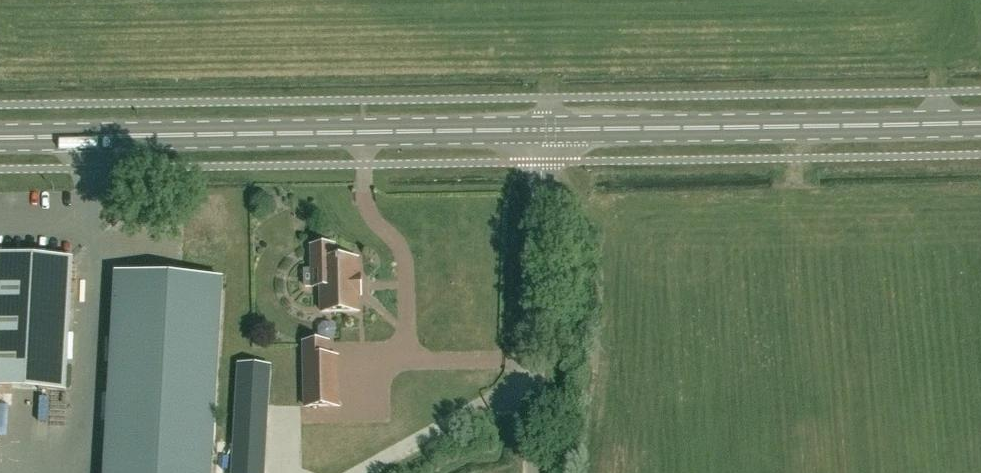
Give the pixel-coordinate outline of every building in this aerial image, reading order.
[(312,248),(313,268),(305,268),(305,287),(322,286),(322,312),(359,311),(358,295),(360,295),(360,277),(358,277),(357,261),(335,261),(334,247),(312,248)] [(66,391),(73,260),(0,256),(0,388),(66,391)] [(116,274),(105,472),(212,472),(223,280),(116,274)] [(273,331),(259,335),(261,345),(276,341),(273,331)] [(307,406),(339,405),(338,358),(328,359),(328,343),(305,344),(307,406)] [(270,365),(236,363),(230,472),(264,472),(270,365)]
